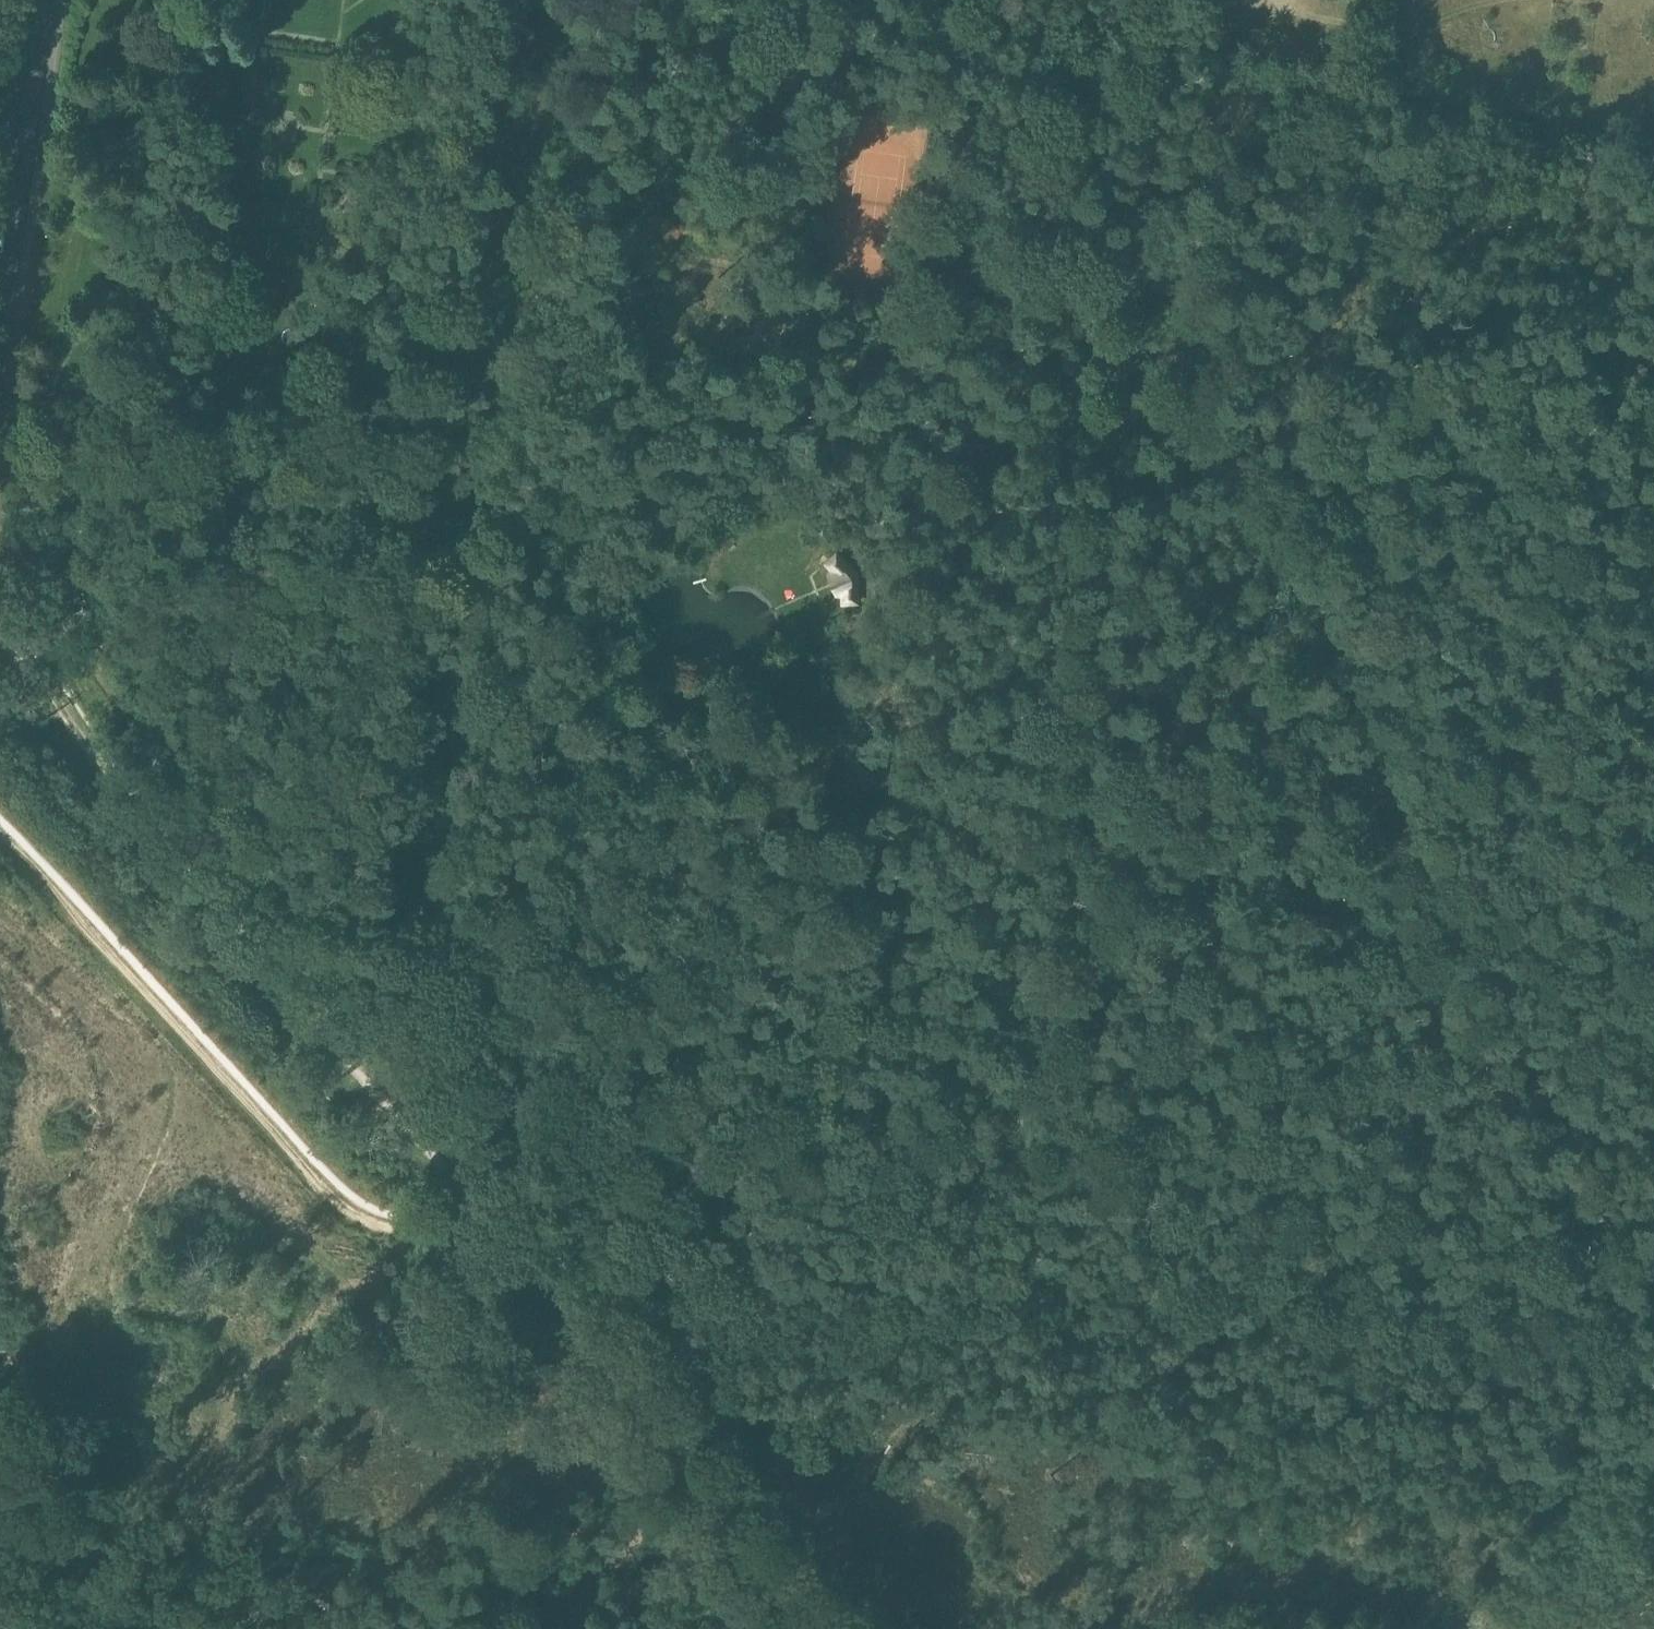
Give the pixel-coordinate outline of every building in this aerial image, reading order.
[(826,566),(829,570),(826,573),(835,595),(839,595),(840,603),(856,603),(855,572),(838,555),(826,566)]
